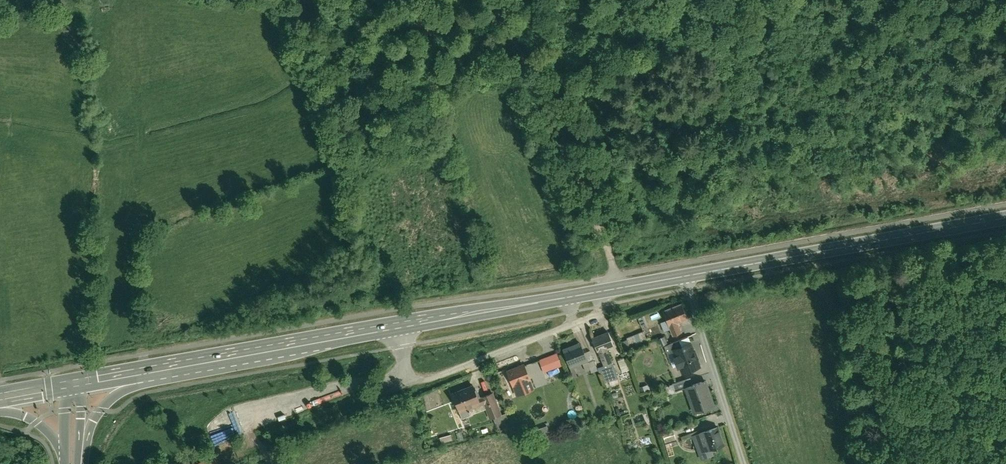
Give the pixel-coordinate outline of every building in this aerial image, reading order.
[(685,338),(681,327),(690,323),(683,306),(665,313),(671,330),(672,330),(677,341),(685,338)] [(627,337),(630,347),(648,341),(645,331),(627,337)] [(612,334),(595,340),(600,353),(607,370),(616,367),(610,350),(617,347),(612,334)] [(705,372),(694,343),(674,350),(685,380),(705,372)] [(584,345),(565,352),(571,369),(590,362),(584,345)] [(561,356),(541,364),(545,375),(565,368),(561,356)] [(625,358),(620,360),(624,371),(629,369),(625,358)] [(527,366),(507,373),(518,401),(537,394),(527,366)] [(719,412),(709,383),(690,390),(701,419),(719,412)] [(475,386),(453,394),(461,414),(482,406),(475,386)] [(505,420),(495,395),(483,400),(492,425),(505,420)] [(727,451),(718,428),(700,435),(709,458),(727,451)] [(218,454),(195,463),(222,463),(218,454)]
